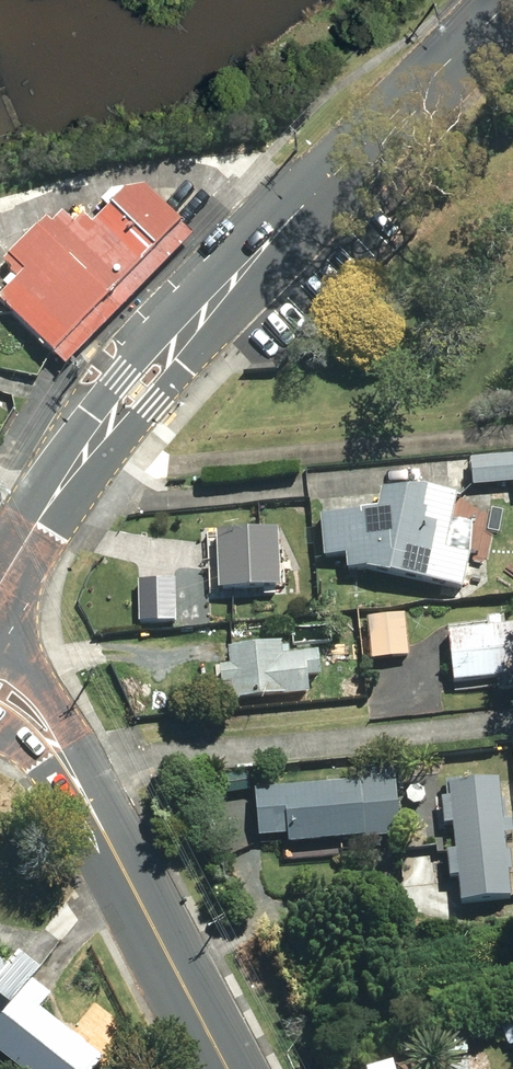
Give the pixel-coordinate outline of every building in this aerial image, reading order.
[(181,230),(144,194),(125,195),(117,203),(112,197),(98,212),(104,216),(92,228),(83,219),(74,229),(61,216),(50,228),(44,222),(1,266),(17,283),(0,301),(0,306),(52,360),(181,230)] [(470,463),(472,491),(512,487),(512,460),(470,463)] [(366,576),(463,595),(470,561),(445,555),(456,501),(424,494),(380,498),(377,515),(320,521),(322,562),(345,561),(346,577),(366,576)] [(216,538),(217,595),(279,593),(277,536),(216,538)] [(138,585),(137,625),(175,625),(175,584),(138,585)] [(367,622),(371,664),(408,661),(404,619),(367,622)] [(287,622),(274,623),(275,635),(288,635),(287,622)] [(512,682),(512,632),(449,637),(453,688),(512,682)] [(232,690),(233,706),(308,699),(307,682),(320,680),(318,658),(281,661),(280,649),(228,654),(230,671),(219,671),(220,690),(232,690)] [(289,840),(289,848),(363,843),(363,844),(398,841),(393,771),(358,774),(359,788),(254,795),(257,842),(289,840)] [(219,780),(222,799),(251,794),(248,776),(219,780)] [(458,885),(461,909),(511,904),(508,877),(512,877),(510,857),(506,857),(499,786),(448,791),(449,804),(441,806),(444,832),(452,831),(455,858),(447,859),(449,885),(458,885)] [(31,984),(39,975),(17,957),(5,972),(0,969),(0,1022),(31,984)] [(31,984),(0,1022),(0,1059),(12,1068),(101,1068),(102,1068),(38,1015),(50,1001),(31,984)] [(512,1046),(512,1045),(512,1018),(502,1023),(512,1046)]
